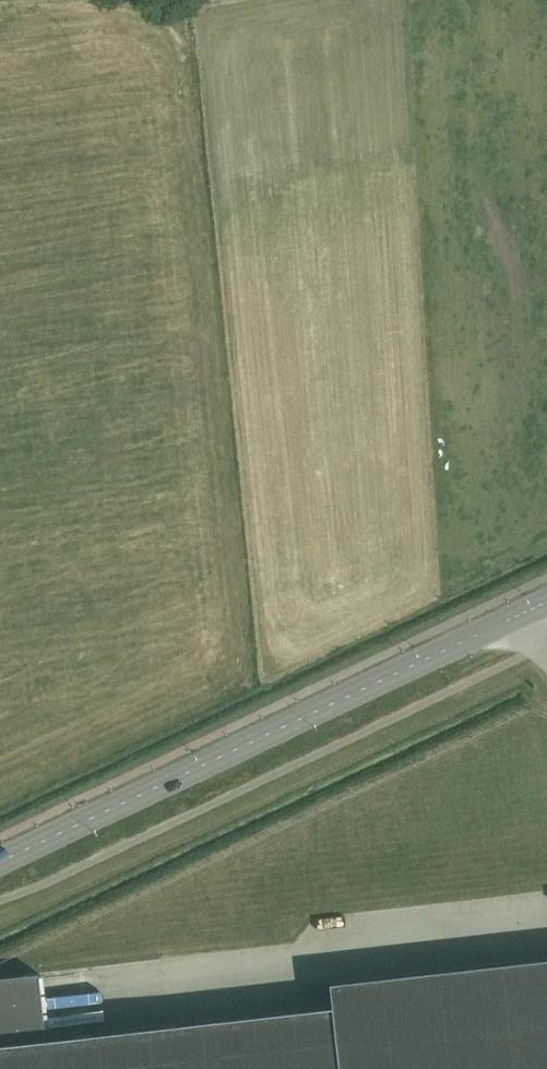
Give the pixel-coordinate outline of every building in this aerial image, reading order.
[(330,983),(332,1006),(46,1038),(39,973),(0,977),(0,1068),(546,1068),(546,959),(330,983)]
